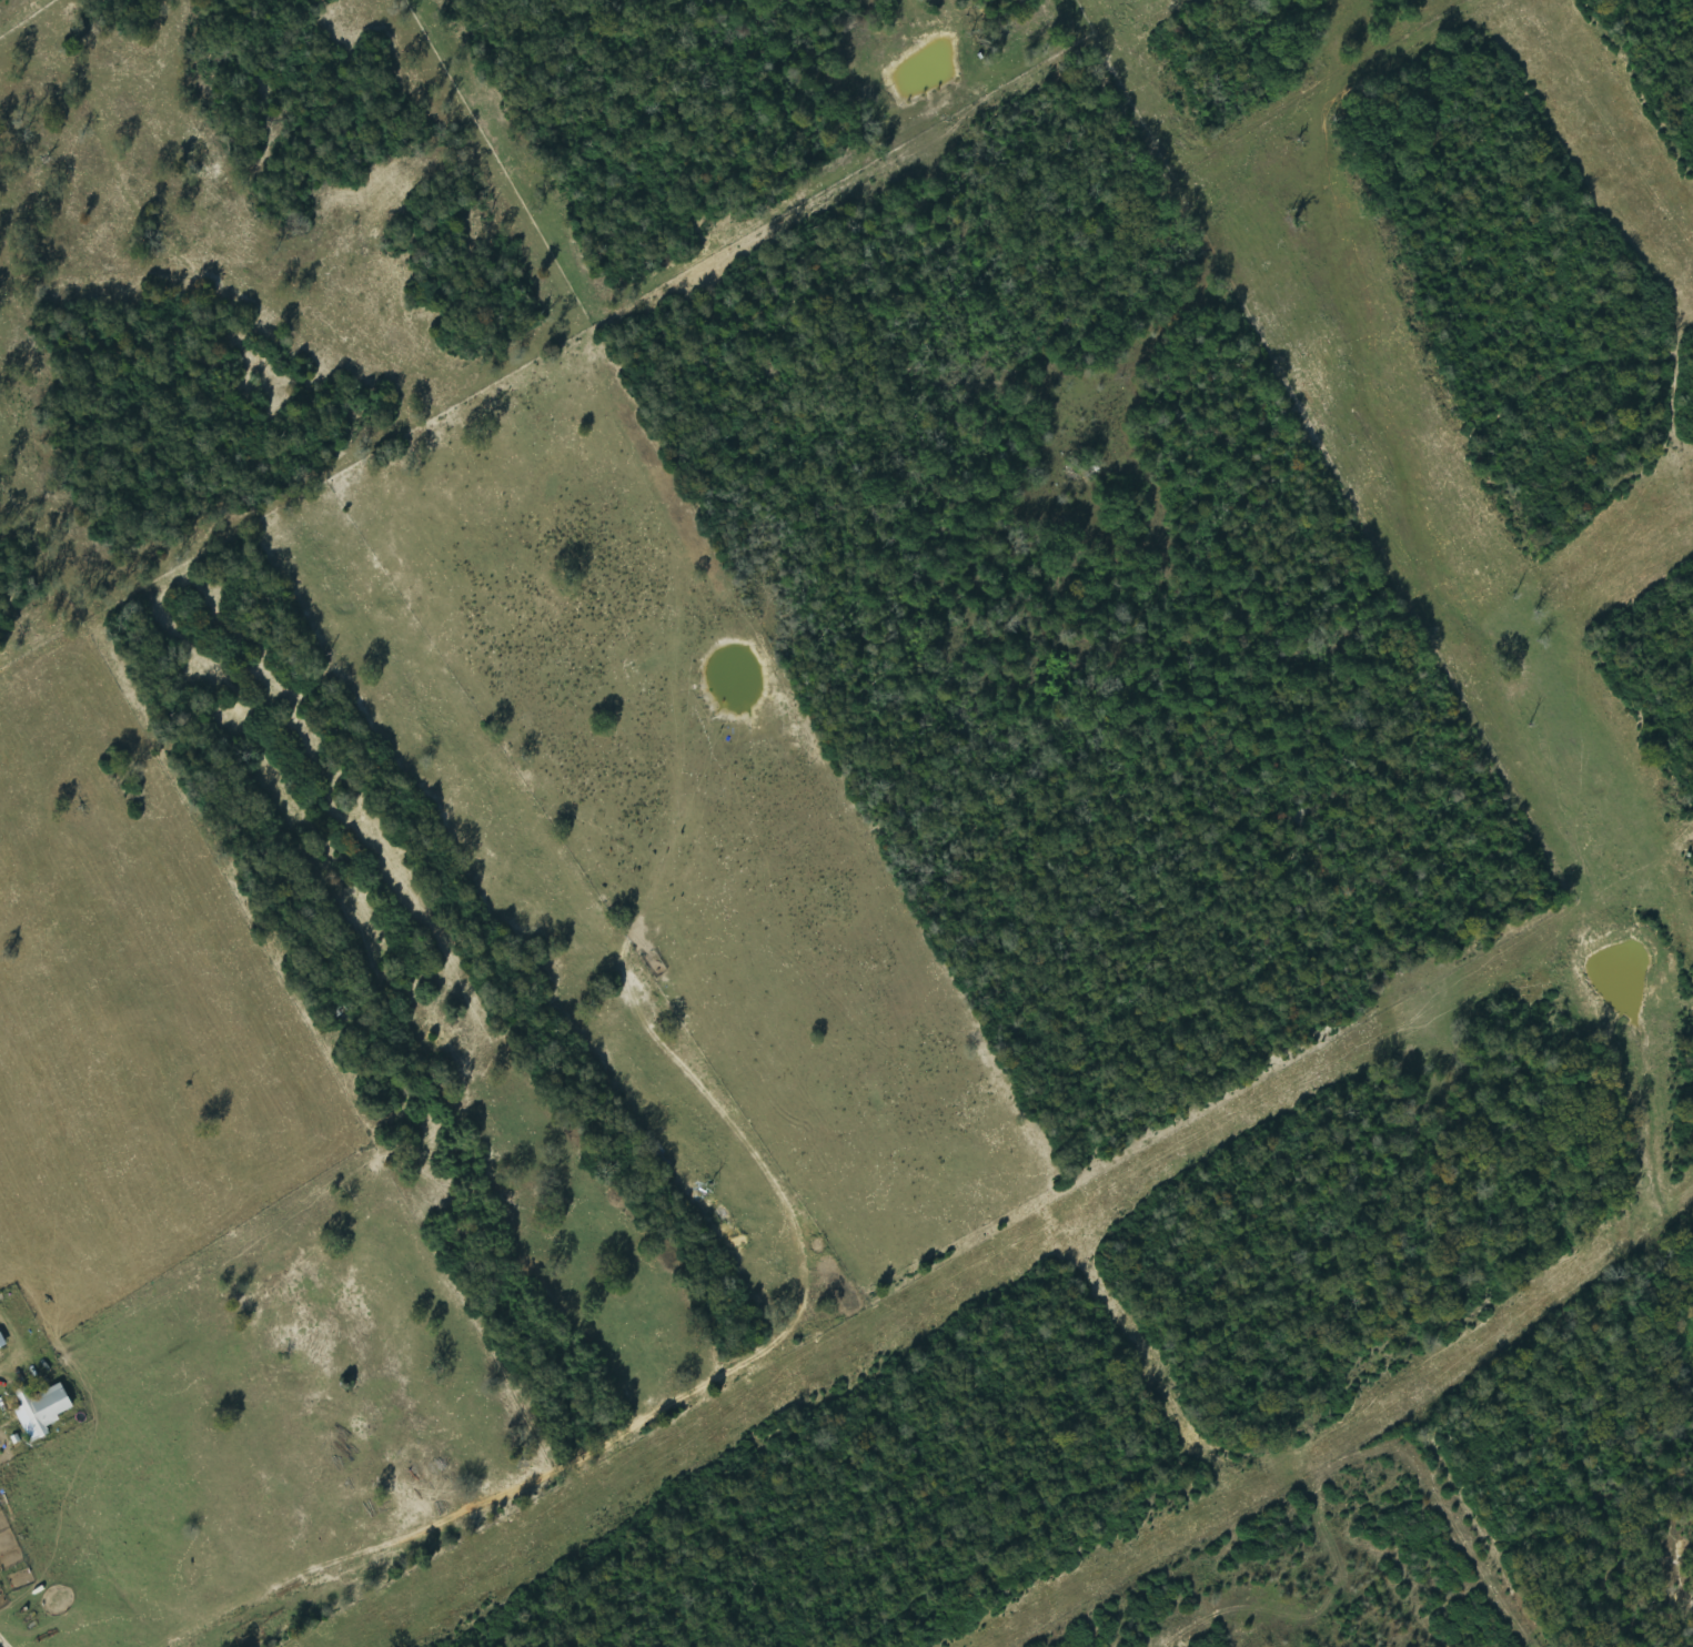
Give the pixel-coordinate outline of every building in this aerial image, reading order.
[(4,1333),(0,1335),(0,1351),(11,1344),(4,1333)] [(34,1444),(53,1435),(49,1428),(65,1421),(62,1415),(78,1408),(67,1383),(34,1399),(29,1387),(19,1392),(26,1407),(18,1410),(34,1444)]
